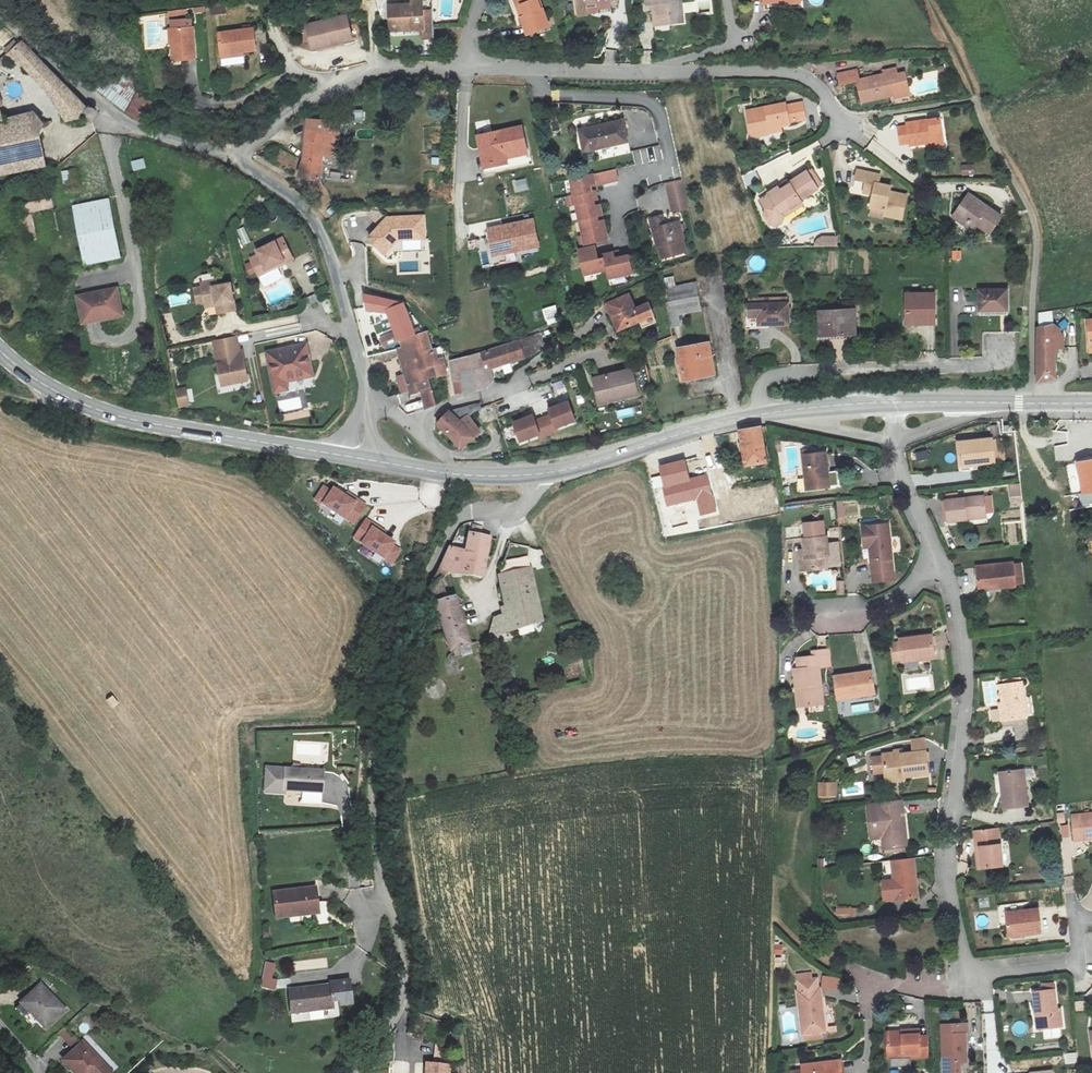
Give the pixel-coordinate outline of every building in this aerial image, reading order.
[(390,29),(412,29),(412,39),(433,38),(432,7),(422,7),(422,0),(412,0),(412,3),(403,4),(403,1),(389,2),(390,29)] [(517,0),(512,0),(520,17),(523,15),(517,0)] [(523,15),(520,17),(527,36),(549,26),(538,0),(517,0),(523,15)] [(611,4),(611,0),(614,0),(574,0),(576,16),(588,15),(587,8),(611,4)] [(656,29),(670,27),(670,21),(684,20),(682,0),(647,0),(647,3),(652,3),(656,29)] [(213,15),(227,13),(226,3),(211,5),(213,15)] [(188,14),(188,9),(167,12),(168,17),(188,14)] [(305,25),(311,49),(352,38),(346,14),(305,25)] [(169,30),(172,63),(195,60),(192,28),(169,30)] [(217,32),(221,66),(244,63),(243,52),(256,50),(253,28),(217,32)] [(85,110),(21,41),(9,51),(8,52),(20,65),(23,63),(50,94),(68,121),(84,120),(88,121),(91,120),(93,119),(94,117),(94,112),(92,110),(89,109),(85,110)] [(92,83),(125,111),(137,93),(140,86),(111,62),(92,83)] [(900,69),(891,71),(891,75),(887,76),(862,81),(859,71),(840,75),(842,86),(860,82),(865,103),(899,96),(897,87),(904,86),(900,69)] [(152,102),(137,93),(125,111),(140,121),(152,102)] [(781,130),(781,125),(789,123),(789,121),(806,118),(804,102),(786,105),(786,102),(746,110),(751,136),(781,130)] [(353,109),(353,121),(363,121),(364,109),(353,109)] [(0,129),(0,148),(42,141),(44,129),(38,119),(7,127),(0,129)] [(910,145),(929,142),(944,141),(941,119),(907,123),(907,125),(898,126),(900,143),(910,142),(910,145)] [(306,153),(325,154),(326,150),(332,151),(335,122),(309,120),(306,153)] [(622,120),(578,132),(583,154),(628,142),(622,120)] [(483,169),(507,164),(506,159),(527,154),(522,127),(476,136),(483,169)] [(374,139),(373,129),(357,130),(358,140),(374,139)] [(42,141),(0,148),(0,151),(5,176),(47,169),(42,141)] [(323,176),(325,154),(306,153),(304,174),(323,176)] [(133,171),(146,168),(144,158),(131,161),(133,171)] [(962,162),(962,172),(974,171),(973,162),(962,162)] [(64,182),(73,180),(70,169),(61,171),(64,182)] [(616,169),(594,175),(597,185),(597,186),(606,183),(619,180),(616,169)] [(805,181),(811,178),(807,170),(801,174),(805,181)] [(902,218),(907,195),(890,192),(891,186),(879,183),(880,175),(858,170),(856,179),(867,181),(865,192),(873,193),(870,208),(885,211),(885,215),(902,218)] [(805,181),(801,174),(783,185),(784,187),(775,192),(773,189),(762,196),(774,216),(785,209),(787,211),(797,205),(795,202),(812,191),(811,190),(817,187),(811,178),(805,181)] [(594,175),(571,181),(576,197),(593,193),(591,186),(597,185),(594,175)] [(315,197),(317,199),(327,189),(313,176),(303,186),(315,197)] [(527,178),(513,180),(515,192),(529,190),(527,178)] [(682,179),(666,183),(671,203),(687,199),(682,179)] [(576,197),(568,199),(571,208),(578,206),(582,221),(599,217),(605,215),(602,205),(596,207),(595,201),(599,200),(597,191),(593,193),(576,197)] [(969,193),(953,215),(971,228),(975,223),(990,233),(1002,216),(969,193)] [(24,213),(54,210),(53,198),(22,202),(24,213)] [(73,205),(84,264),(120,257),(110,198),(73,205)] [(687,199),(671,203),(673,210),(689,205),(687,199)] [(788,214),(787,211),(785,209),(774,216),(776,220),(788,214)] [(388,217),(370,238),(388,252),(399,239),(427,238),(425,215),(388,217)] [(599,217),(582,221),(586,237),(582,238),(584,247),(611,240),(606,221),(600,222),(599,217)] [(661,217),(650,219),(653,230),(657,228),(661,245),(658,246),(661,260),(685,254),(682,242),(683,242),(679,225),(664,229),(661,217)] [(538,249),(532,221),(488,230),(493,258),(538,249)] [(237,229),(242,245),(251,243),(245,227),(237,229)] [(661,245),(657,228),(653,230),(657,246),(658,246),(661,245)] [(283,260),(285,263),(293,259),(283,237),(256,250),(259,253),(249,258),(255,272),(265,267),(265,268),(283,260)] [(593,247),(576,252),(582,276),(605,270),(602,259),(596,261),(593,247)] [(601,256),(602,259),(605,270),(608,279),(631,272),(627,255),(613,259),(612,253),(601,256)] [(257,276),(285,263),(283,260),(265,268),(265,267),(255,272),(257,276)] [(216,280),(200,284),(207,316),(235,310),(230,284),(217,286),(216,280)] [(667,318),(699,312),(693,284),(661,291),(667,318)] [(977,288),(978,310),(1006,309),(1006,287),(977,288)] [(77,296),(82,321),(121,313),(117,288),(77,296)] [(384,348),(399,341),(415,335),(403,304),(363,294),(367,310),(387,312),(393,331),(379,338),(384,348)] [(904,295),(904,326),(933,325),(933,294),(904,295)] [(648,304),(634,310),(628,296),(606,305),(618,331),(639,321),(653,315),(648,304)] [(784,300),(747,300),(747,327),(789,327),(789,306),(784,306),(784,300)] [(858,300),(817,301),(817,309),(818,308),(819,335),(854,334),(854,308),(858,308),(858,300)] [(548,325),(561,320),(556,304),(543,308),(548,325)] [(1039,325),(1039,380),(1057,379),(1055,349),(1064,348),(1064,334),(1061,334),(1060,327),(1054,322),(1039,325)] [(408,384),(429,378),(437,377),(433,366),(427,368),(423,351),(432,349),(427,332),(415,335),(399,341),(401,347),(396,349),(404,374),(408,384)] [(490,367),(492,371),(530,358),(530,356),(538,353),(538,351),(546,349),(540,334),(493,350),(474,354),(478,367),(479,370),(490,367)] [(236,338),(217,341),(219,350),(215,351),(220,376),(227,375),(229,385),(247,382),(243,360),(239,361),(238,355),(239,355),(236,338)] [(679,348),(685,382),(716,375),(709,342),(679,348)] [(307,344),(288,348),(288,351),(278,353),(277,350),(266,352),(273,392),(288,389),(286,381),(313,376),(307,344)] [(435,348),(432,349),(423,351),(427,368),(433,366),(437,377),(446,374),(443,358),(439,359),(435,348)] [(470,369),(478,367),(474,354),(447,363),(452,383),(463,380),(473,378),(470,369)] [(473,378),(478,390),(486,388),(495,382),(492,371),(490,367),(479,370),(478,367),(470,369),(473,378)] [(593,379),(600,406),(640,396),(633,369),(593,379)] [(402,393),(410,390),(408,384),(404,374),(397,376),(402,393)] [(227,375),(220,376),(222,387),(229,385),(227,375)] [(429,378),(408,384),(410,390),(411,394),(420,391),(425,409),(435,404),(429,378)] [(473,378),(463,380),(469,393),(478,390),(473,378)] [(185,387),(175,389),(179,407),(188,405),(185,387)] [(549,407),(550,409),(549,410),(552,415),(543,418),(549,435),(558,431),(557,428),(576,421),(569,403),(559,406),(558,404),(549,407)] [(619,418),(635,415),(634,407),(617,410),(619,418)] [(446,432),(459,448),(480,432),(468,415),(458,421),(449,410),(437,423),(446,432)] [(522,417),(523,419),(513,423),(520,441),(538,435),(540,438),(549,435),(543,418),(535,421),(533,416),(532,416),(531,413),(522,417)] [(760,425),(740,430),(746,466),(768,462),(760,425)] [(959,442),(962,468),(979,467),(978,464),(987,463),(987,461),(995,460),(993,438),(959,442)] [(804,454),(808,490),(831,488),(827,452),(804,454)] [(668,505),(698,498),(701,513),(715,510),(706,475),(689,480),(684,460),(658,466),(661,477),(651,479),(653,488),(663,486),(668,505)] [(1078,505),(1091,503),(1091,460),(1077,462),(1082,493),(1076,494),(1078,505)] [(316,498),(353,524),(367,504),(347,491),(346,493),(334,484),(331,489),(325,485),(316,498)] [(1022,505),(1022,484),(1010,484),(1009,504),(1022,505)] [(948,522),(968,521),(967,514),(987,512),(985,496),(946,500),(948,522)] [(967,514),(968,521),(987,519),(987,512),(967,514)] [(678,513),(662,516),(665,536),(682,533),(678,513)] [(367,517),(353,537),(391,562),(400,549),(394,545),(397,540),(385,532),(387,530),(367,517)] [(803,523),(804,538),(823,536),(822,521),(803,523)] [(861,528),(863,546),(869,545),(870,551),(872,575),(893,573),(889,525),(861,528)] [(1003,530),(1004,538),(1018,537),(1017,528),(1003,530)] [(486,578),(494,537),(472,532),(469,550),(464,575),(486,578)] [(804,538),(805,550),(806,559),(803,560),(804,571),(827,569),(826,556),(829,556),(827,536),(823,536),(804,538)] [(452,547),(443,567),(449,572),(464,575),(469,550),(452,547)] [(806,559),(805,550),(797,550),(799,571),(804,571),(803,560),(806,559)] [(997,583),(997,588),(1015,587),(1013,564),(976,567),(977,585),(997,583)] [(445,579),(449,572),(443,567),(438,583),(439,602),(455,651),(476,645),(460,596),(449,599),(445,579)] [(546,618),(534,569),(503,576),(511,617),(497,621),(494,635),(546,618)] [(519,635),(534,633),(533,627),(518,629),(519,635)] [(901,640),(903,663),(925,661),(924,656),(936,655),(933,637),(901,640)] [(795,668),(798,686),(801,686),(803,706),(822,702),(818,665),(795,668)] [(836,677),(839,699),(848,698),(849,700),(876,696),(875,689),(879,689),(876,669),(836,677)] [(1022,681),(1001,685),(1004,705),(1006,720),(1027,718),(1022,681)] [(874,702),(851,706),(853,715),(876,710),(874,702)] [(923,739),(912,741),(914,753),(925,752),(923,739)] [(904,775),(905,777),(928,775),(926,752),(925,752),(914,753),(901,755),(902,752),(883,754),(883,756),(885,772),(885,777),(904,775)] [(883,756),(872,757),(874,773),(885,772),(883,756)] [(294,767),(267,765),(265,791),(285,792),(285,787),(321,790),(322,768),(300,767),(300,762),(294,762),(294,767)] [(1025,768),(1006,771),(1008,789),(1002,790),(1004,807),(1029,804),(1025,768)] [(905,781),(905,777),(904,775),(885,777),(886,783),(905,781)] [(832,783),(820,784),(820,795),(832,795),(832,783)] [(881,850),(902,848),(900,830),(904,830),(900,801),(877,804),(881,850)] [(1083,839),(1091,837),(1091,813),(1079,815),(1083,839)] [(1070,837),(1069,824),(1060,825),(1062,838),(1070,837)] [(977,833),(979,847),(983,847),(985,868),(1001,866),(998,831),(977,833)] [(817,853),(818,867),(826,867),(825,852),(817,853)] [(890,863),(893,885),(895,903),(916,900),(911,861),(890,863)] [(895,903),(893,885),(883,885),(884,904),(895,903)] [(271,891),(274,916),(319,912),(316,887),(271,891)] [(857,916),(857,908),(836,907),(836,915),(857,916)] [(1005,910),(1007,934),(1038,931),(1037,909),(1005,910)] [(271,965),(268,974),(276,977),(280,968),(271,965)] [(291,990),(294,1017),(333,1012),(332,1005),(341,1004),(342,1007),(353,1006),(349,979),(328,982),(329,985),(291,990)] [(797,993),(801,1035),(824,1034),(819,991),(816,991),(816,982),(800,983),(800,993),(797,993)] [(41,985),(21,1004),(45,1028),(65,1008),(41,985)] [(1034,993),(1040,1028),(1062,1024),(1060,1007),(1053,1007),(1051,989),(1034,993)] [(1087,1010),(1086,1000),(1075,1001),(1076,1011),(1087,1010)] [(960,1060),(968,1061),(967,1031),(973,1031),(972,1021),(944,1023),(946,1072),(961,1072),(960,1060)] [(915,1030),(899,1031),(899,1037),(884,1038),(886,1059),(925,1056),(923,1036),(915,1036),(915,1030)] [(77,1072),(112,1072),(83,1042),(65,1060),(77,1072)] [(1062,1055),(1063,1066),(1073,1065),(1072,1054),(1062,1055)] [(961,1072),(969,1072),(968,1061),(960,1060),(961,1072)] [(840,1062),(801,1067),(801,1072),(841,1072),(840,1062)] [(426,1065),(426,1072),(449,1072),(449,1066),(426,1065)]
